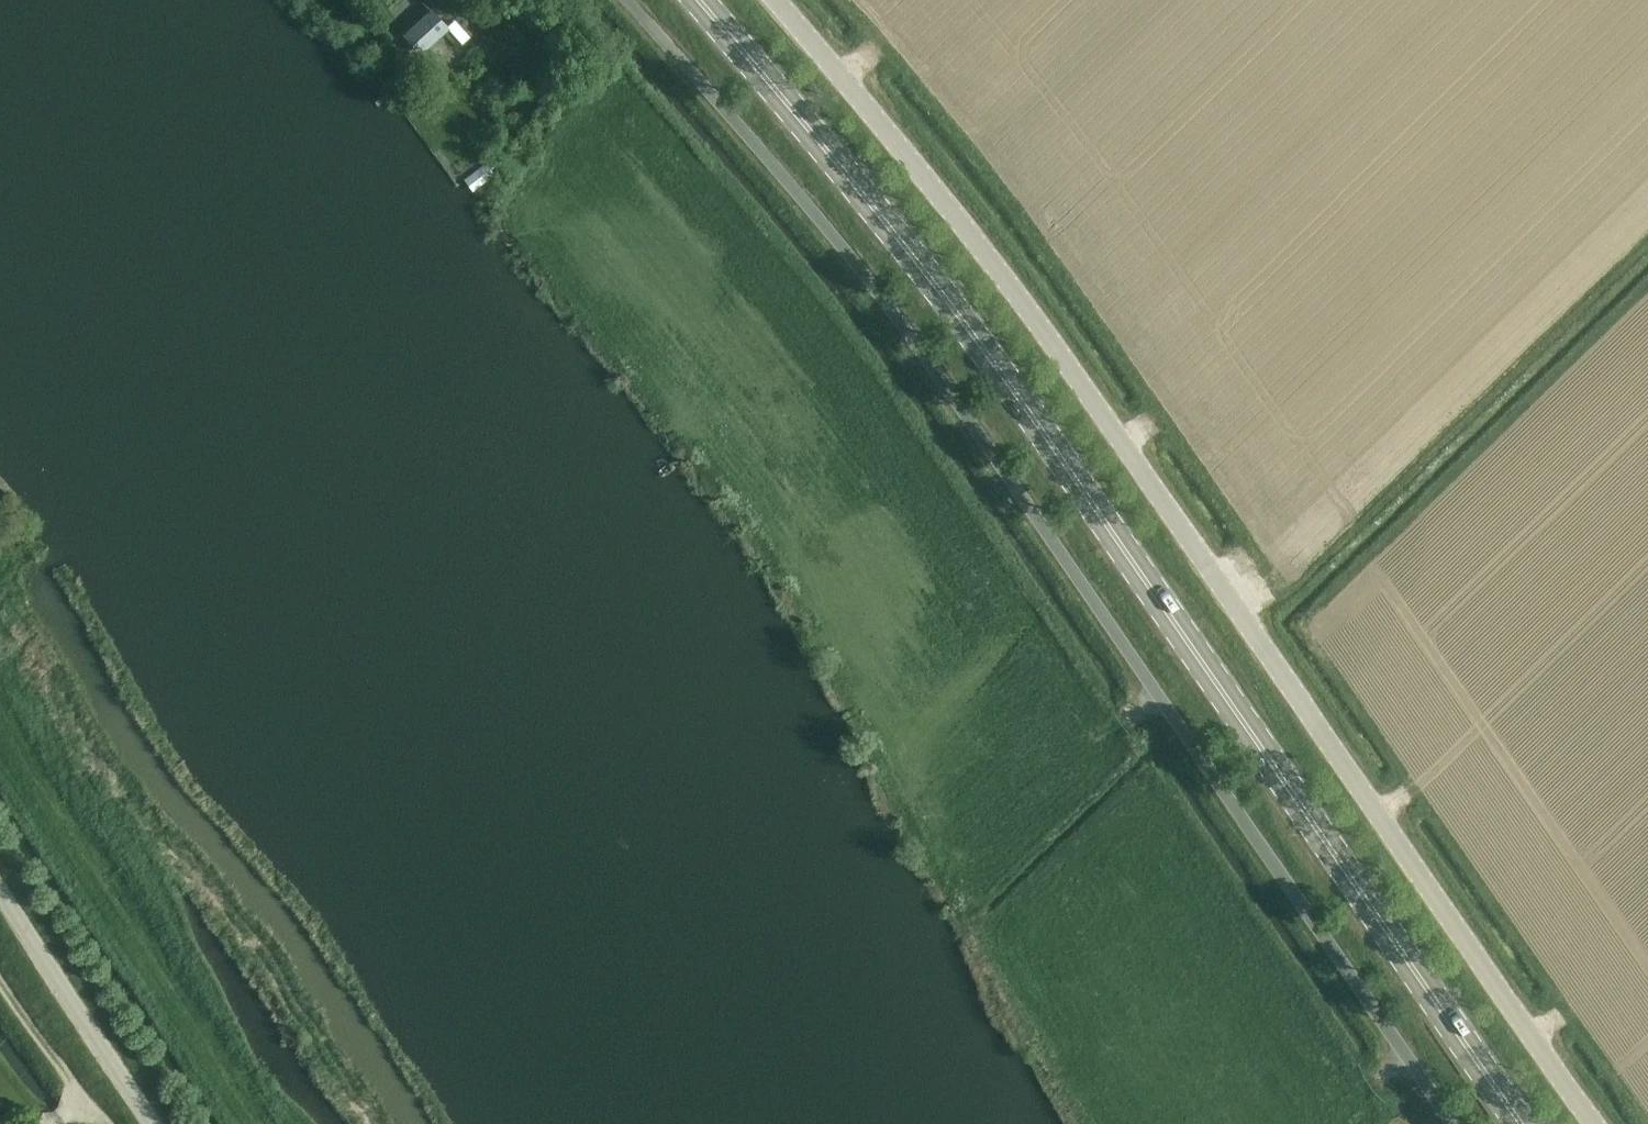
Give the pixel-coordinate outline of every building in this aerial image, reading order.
[(449,30),(434,14),(407,39),(423,57),(450,32),(464,47),(470,41),(455,25),(449,30)]
